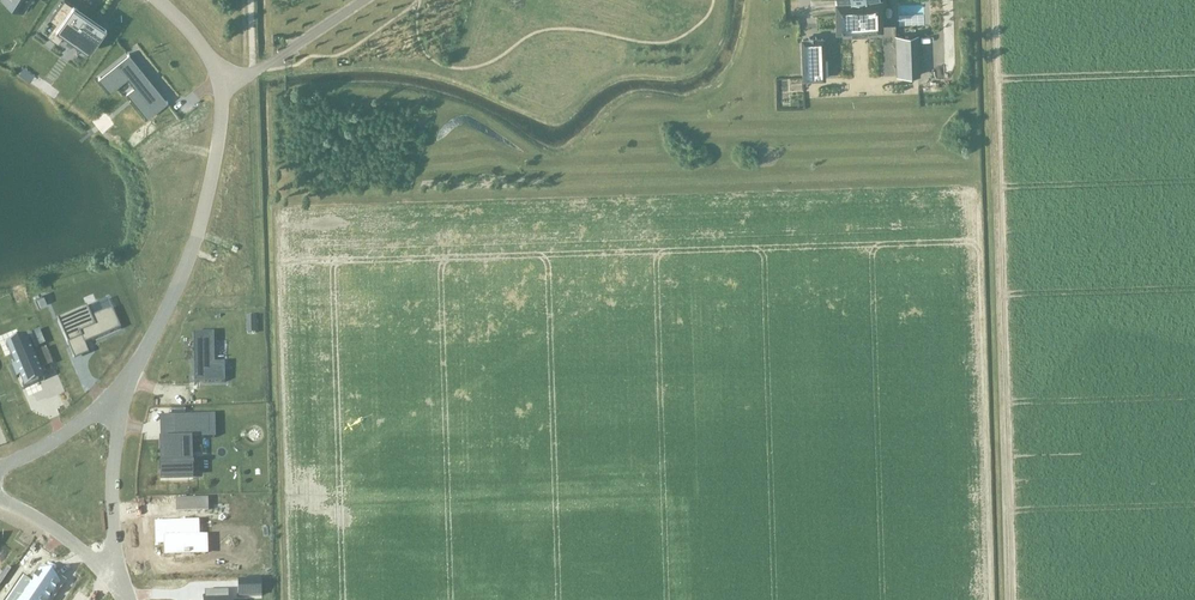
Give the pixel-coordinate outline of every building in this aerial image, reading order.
[(47,36),(58,43),(64,34),(89,52),(106,28),(73,4),(72,5),(65,0),(64,0),(50,19),(56,23),(47,36)] [(817,9),(833,8),(833,0),(816,0),(817,9)] [(836,28),(851,28),(851,31),(867,31),(866,27),(881,27),(880,0),(835,0),(836,28)] [(913,20),(921,19),(934,17),(934,11),(912,14),(913,20)] [(176,23),(169,26),(175,37),(182,34),(176,23)] [(917,46),(917,35),(895,36),(896,47),(917,46)] [(802,40),(804,79),(824,78),(822,39),(816,39),(816,37),(808,37),(808,40),(802,40)] [(100,77),(98,78),(99,80),(100,79),(110,91),(128,77),(136,87),(133,89),(143,102),(138,106),(147,117),(165,102),(166,103),(168,102),(167,100),(166,101),(157,90),(156,91),(153,87),(154,87),(129,56),(130,55),(129,54),(127,55),(128,56),(100,78),(100,77)] [(918,76),(918,65),(896,65),(897,76),(918,76)] [(207,175),(209,160),(201,159),(199,174),(207,175)] [(233,176),(235,161),(229,160),(226,175),(233,176)] [(35,299),(39,308),(46,305),(42,296),(35,299)] [(87,308),(58,321),(68,345),(81,339),(83,345),(121,329),(112,308),(91,317),(87,308)] [(195,364),(194,364),(194,383),(225,383),(224,364),(214,364),(214,334),(212,334),(212,335),(195,335),(195,364)] [(19,376),(24,389),(25,388),(24,386),(39,380),(38,378),(43,376),(26,336),(25,336),(26,338),(16,342),(20,351),(10,355),(12,359),(15,366),(13,367),(12,366),(11,367),(16,378),(17,378),(17,377),(19,376)] [(211,417),(174,418),(174,434),(207,433),(207,419),(211,419),(211,417)] [(163,465),(158,465),(159,469),(161,469),(161,478),(191,477),(191,468),(193,468),(193,464),(190,464),(190,442),(180,442),(172,442),(163,442),(163,465)] [(206,498),(179,499),(179,511),(207,510),(206,498)] [(156,543),(155,543),(155,546),(165,546),(165,556),(184,555),(184,556),(189,556),(189,555),(198,555),(198,538),(199,538),(199,534),(198,534),(197,523),(156,524),(156,543)] [(59,584),(41,571),(32,583),(22,576),(6,599),(48,599),(59,584)] [(261,581),(238,581),(238,597),(261,596),(261,581)]
